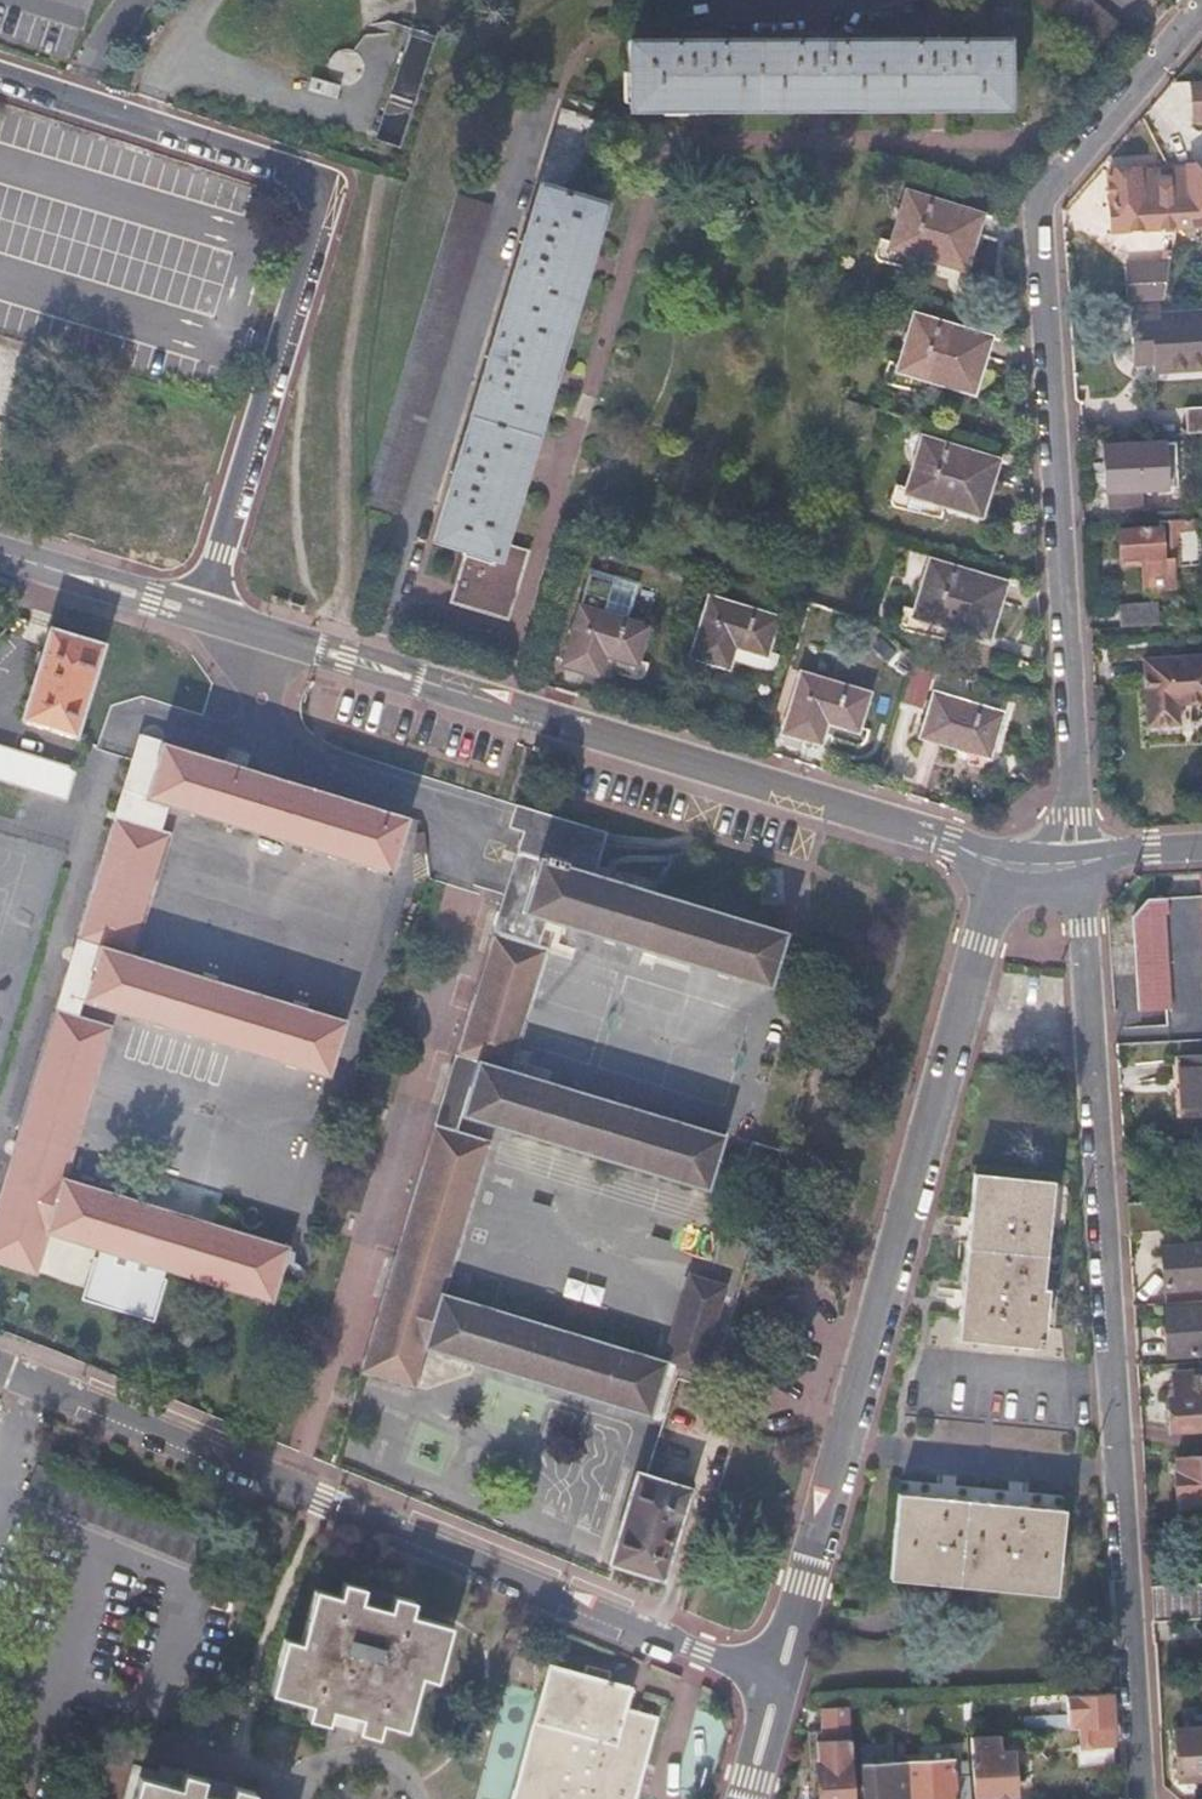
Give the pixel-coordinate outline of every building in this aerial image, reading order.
[(1091,0),(1038,0),(1101,54),(1123,28),(1091,0)] [(1007,108),(1006,40),(631,41),(629,108),(1007,108)] [(1190,83),(1193,123),(1201,123),(1201,82),(1190,83)] [(574,195),(597,122),(563,111),(433,540),(467,552),(452,603),(505,619),(526,555),(503,547),(605,206),(574,195)] [(1171,169),(1176,225),(1201,223),(1201,165),(1191,165),(1191,168),(1171,169)] [(1176,225),(1171,169),(1141,171),(1140,169),(1109,172),(1112,229),(1176,225)] [(961,262),(977,211),(906,188),(886,245),(912,253),(914,249),(961,262)] [(367,496),(367,504),(399,514),(493,208),(459,197),(368,496),(367,496)] [(1123,267),(1125,303),(1164,300),(1170,264),(1123,267)] [(968,385),(984,333),(913,311),(895,367),(919,375),(921,370),(968,385)] [(1130,318),(1131,352),(1152,351),(1152,371),(1201,368),(1201,315),(1130,318)] [(1185,434),(1201,433),(1201,407),(1184,408),(1185,434)] [(976,508),(992,457),(922,434),(905,491),(927,498),(930,494),(976,508)] [(1163,472),(1162,442),(1102,445),(1105,490),(1146,488),(1146,473),(1163,472)] [(1159,519),(1160,526),(1119,529),(1121,555),(1128,555),(1129,564),(1143,564),(1145,589),(1174,588),(1174,568),(1201,566),(1201,517),(1159,519)] [(985,633),(1001,582),(931,558),(913,616),(935,623),(937,618),(985,633)] [(767,656),(778,618),(710,596),(691,656),(728,667),(735,646),(767,656)] [(1119,604),(1120,627),(1158,624),(1157,603),(1119,604)] [(637,665),(650,627),(580,606),(561,665),(599,678),(606,656),(637,665)] [(78,735),(104,642),(51,626),(24,719),(78,735)] [(1176,722),(1175,700),(1201,698),(1201,652),(1141,656),(1143,724),(1176,722)] [(858,730),(870,693),(801,672),(783,731),(820,742),(827,721),(858,730)] [(987,757),(1001,713),(935,692),(921,736),(987,757)] [(23,1127),(0,1204),(0,1261),(37,1273),(49,1233),(272,1301),(288,1247),(66,1178),(112,1028),(82,1018),(88,999),(329,1073),(346,1020),(133,953),(170,833),(159,830),(168,802),(390,870),(408,816),(206,753),(141,735),(102,866),(80,937),(70,971),(23,1127)] [(0,747),(0,788),(66,808),(78,770),(0,747)] [(700,1370),(725,1286),(691,1276),(664,1362),(442,1293),(490,1140),(455,1131),(462,1113),(707,1188),(722,1134),(510,1068),(548,948),(539,945),(547,916),(768,982),(784,931),(591,873),(604,832),(516,804),(510,825),(524,829),(401,1233),(359,1370),(414,1388),(426,1347),(649,1415),(662,1375),(670,1377),(674,1363),(700,1370)] [(80,937),(102,866),(87,861),(66,932),(80,937)] [(1148,899),(1133,917),(1138,1009),(1166,1008),(1167,1024),(1116,1027),(1117,1046),(1201,1040),(1201,895),(1148,899)] [(6,1121),(23,1127),(70,971),(55,966),(6,1121)] [(1177,1056),(1181,1117),(1201,1116),(1201,1055),(1177,1056)] [(956,1338),(1040,1345),(1046,1288),(1037,1287),(1049,1180),(974,1171),(956,1338)] [(1166,1303),(1201,1300),(1201,1243),(1163,1245),(1166,1303)] [(1201,1353),(1201,1306),(1165,1307),(1167,1355),(1201,1353)] [(1201,1426),(1201,1375),(1177,1376),(1177,1400),(1171,1400),(1172,1428),(1201,1426)] [(1177,1511),(1201,1510),(1201,1455),(1178,1456),(1178,1471),(1175,1471),(1177,1511)] [(25,1493),(204,1568),(218,1536),(39,1461),(25,1493)] [(609,1563),(661,1580),(689,1488),(636,1471),(609,1563)] [(889,1578),(1057,1593),(1062,1508),(897,1494),(889,1578)] [(381,1722),(395,1726),(401,1699),(414,1702),(421,1676),(429,1650),(443,1653),(450,1626),(410,1615),(413,1602),(392,1596),(389,1609),(360,1601),(363,1589),(342,1583),(339,1596),(327,1593),(319,1622),(307,1617),(301,1642),(298,1642),(291,1668),(280,1664),(273,1692),(310,1702),(308,1715),(328,1722),(332,1709),(361,1717),(358,1730),(378,1735),(381,1722)] [(1151,1587),(1153,1620),(1201,1617),(1201,1585),(1151,1587)] [(315,1589),(307,1617),(319,1622),(327,1593),(315,1589)] [(286,1639),(280,1664),(291,1668),(298,1642),(286,1639)] [(429,1650),(421,1676),(436,1679),(443,1653),(429,1650)] [(658,1716),(632,1709),(638,1686),(615,1679),(617,1668),(592,1662),(589,1673),(547,1661),(510,1798),(637,1798),(658,1716)] [(1113,1745),(1110,1692),(1067,1694),(1068,1714),(1051,1715),(1051,1729),(1080,1728),(1082,1745),(1113,1745)] [(401,1699),(395,1726),(406,1729),(414,1702),(401,1699)] [(1201,1778),(1201,1728),(1176,1729),(1179,1779),(1201,1778)] [(852,1761),(851,1738),(817,1739),(819,1798),(854,1798),(852,1761)] [(989,1796),(1015,1795),(1014,1752),(1006,1751),(1005,1738),(974,1740),(976,1788),(988,1788),(989,1796)] [(1115,1765),(1113,1745),(1082,1745),(1077,1746),(1078,1766),(1115,1765)] [(904,1754),(896,1754),(896,1761),(862,1762),(863,1798),(910,1798),(908,1754),(904,1754)] [(910,1798),(970,1798),(968,1763),(955,1763),(954,1758),(921,1759),(921,1754),(908,1754),(910,1798)] [(199,1794),(203,1778),(184,1774),(180,1789),(139,1778),(134,1798),(218,1798),(199,1794)] [(254,1792),(234,1787),(231,1798),(252,1798),(254,1792)]
